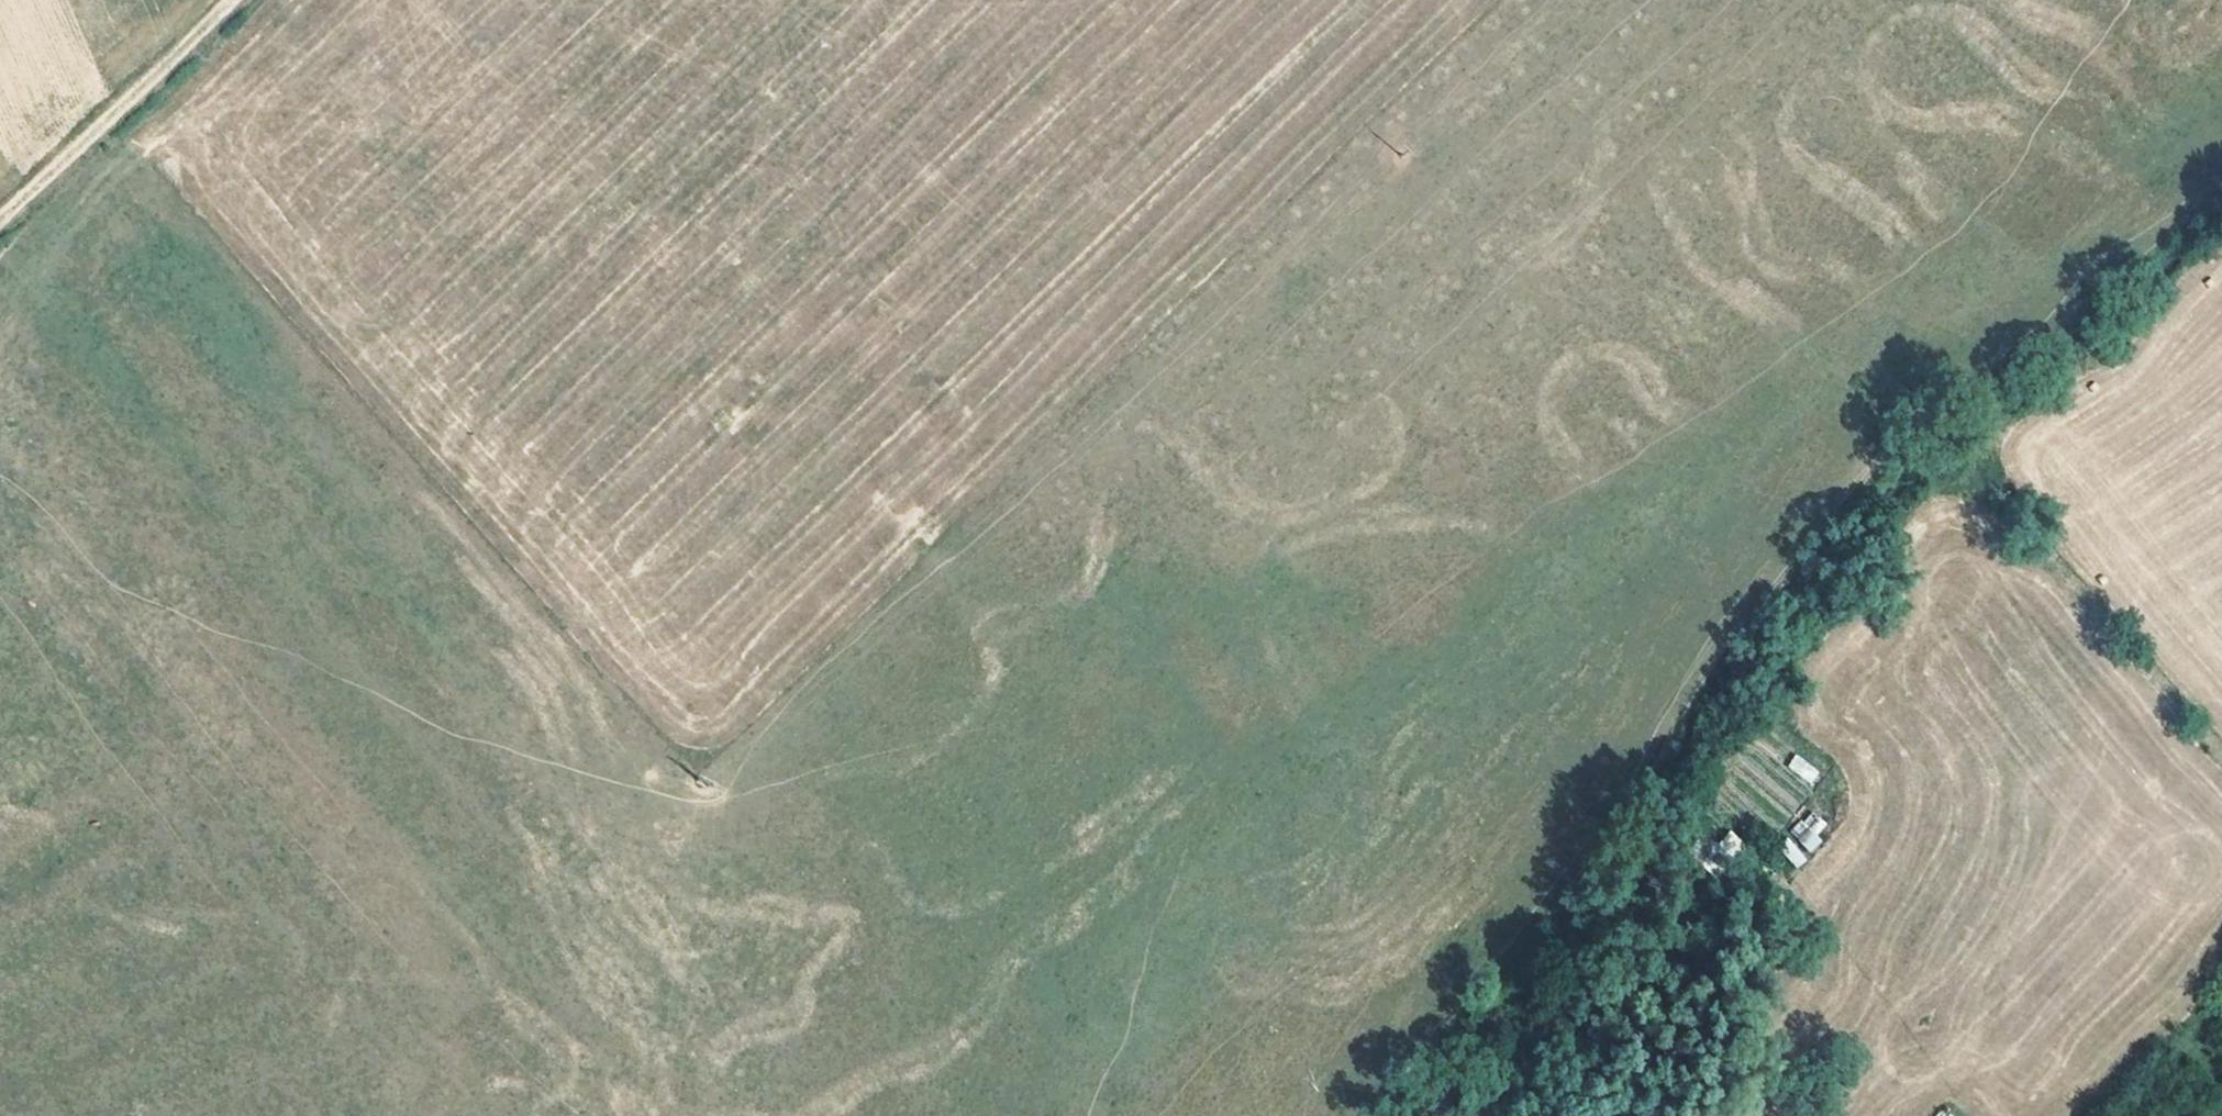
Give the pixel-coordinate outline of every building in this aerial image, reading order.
[(1795,755),(1787,767),(1812,784),(1820,771),(1795,755)] [(1808,853),(1829,839),(1812,814),(1791,828),(1808,853)]
